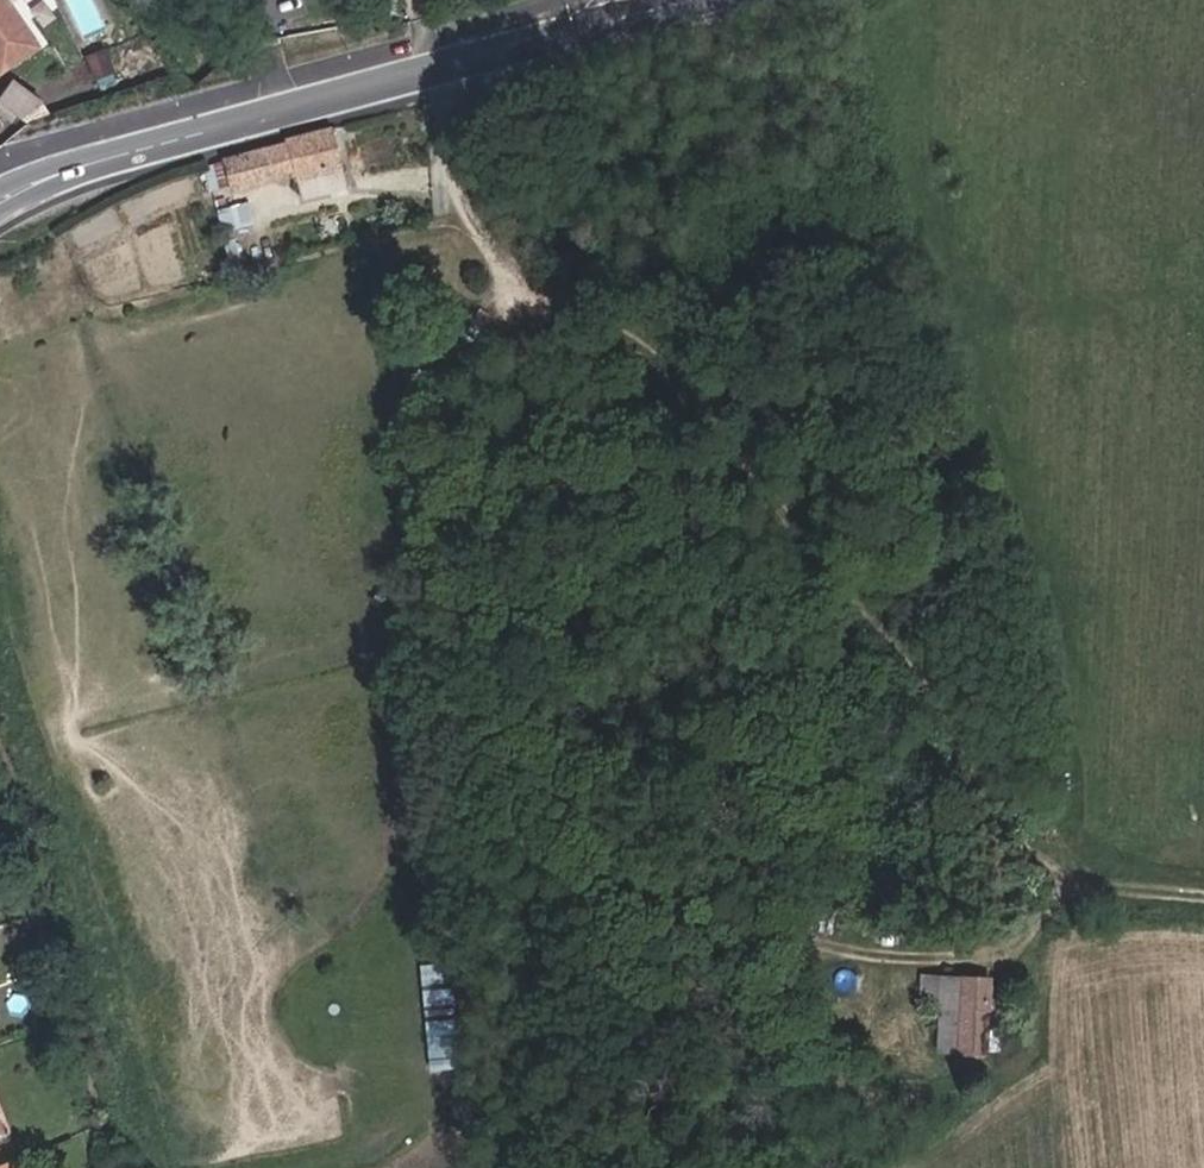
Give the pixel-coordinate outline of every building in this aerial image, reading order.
[(3,71),(38,47),(4,0),(0,0),(0,67),(3,71)] [(304,196),(343,185),(329,131),(233,157),(224,159),(233,190),(298,174),(304,196)] [(1004,995),(991,994),(992,979),(940,976),(938,1003),(943,1004),(940,1049),(987,1051),(989,1018),(1002,1019),(1004,995)] [(12,1136),(6,1120),(0,1123),(0,1141),(12,1136)] [(16,1159),(0,1165),(0,1167),(19,1167),(16,1159)]
